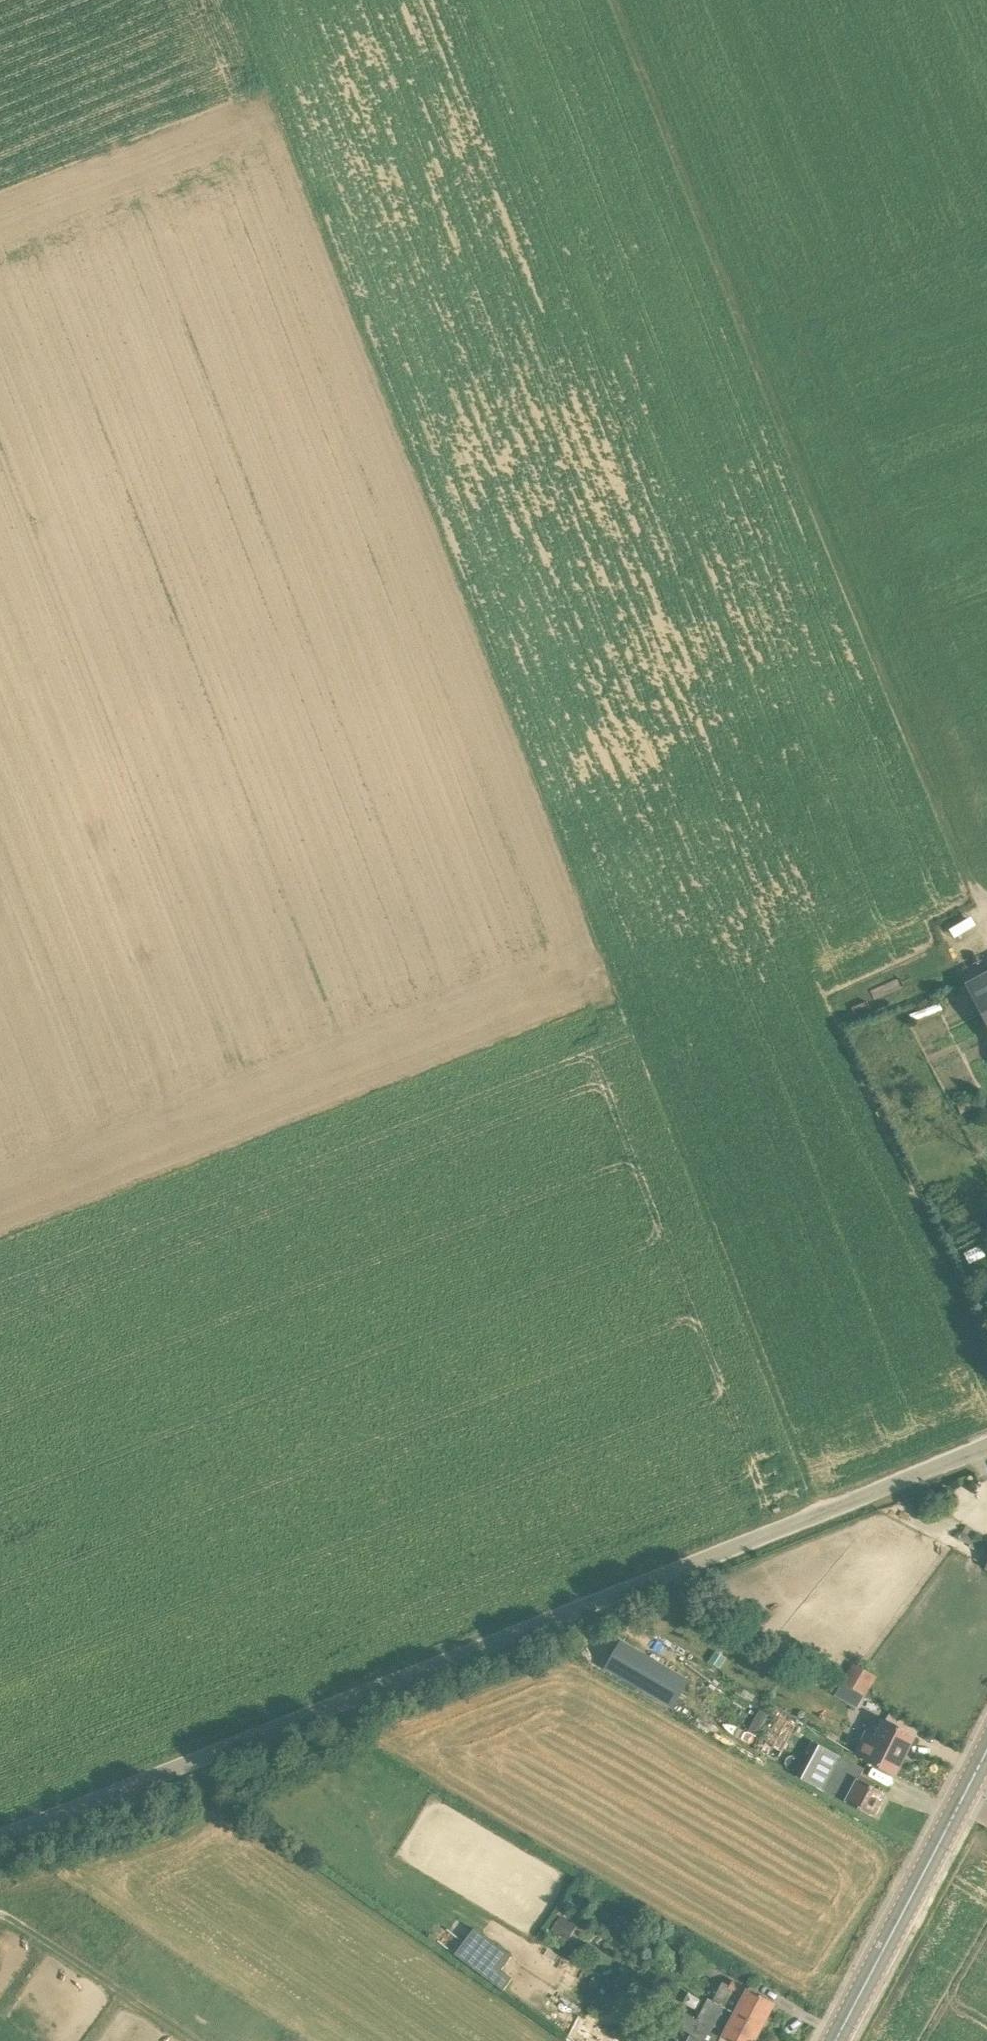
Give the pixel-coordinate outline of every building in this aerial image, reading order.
[(966,988),(986,977),(986,928),(946,949),(963,982),(966,988)] [(966,988),(986,1027),(986,977),(966,988)] [(672,1672),(622,1643),(606,1669),(657,1698),(672,1672)] [(864,1696),(844,1684),(836,1697),(856,1708),(864,1696)] [(756,1749),(778,1758),(791,1728),(769,1718),(756,1749)] [(857,1755),(866,1760),(896,1775),(914,1737),(884,1722),(874,1741),(866,1737),(857,1755)] [(856,1775),(849,1772),(857,1755),(838,1746),(831,1762),(844,1769),(830,1796),(873,1818),(875,1815),(878,1814),(881,1809),(880,1806),(886,1794),(874,1788),(876,1785),(856,1774),(856,1775)] [(568,1941),(577,1927),(560,1916),(551,1931),(568,1941)] [(453,1955),(461,1961),(503,1992),(514,1977),(503,1969),(512,1957),(495,1945),(473,1929),(453,1955)] [(723,1982),(713,2001),(721,2005),(736,2013),(735,2014),(762,2028),(775,2003),(748,1989),(732,1981),(730,1985),(723,1982)] [(713,2001),(707,1998),(696,2019),(671,2002),(662,2015),(691,2035),(700,2040),(702,2040),(708,2029),(730,2040),(755,2040),(762,2028),(735,2014),(736,2013),(721,2005),(713,2001)]
